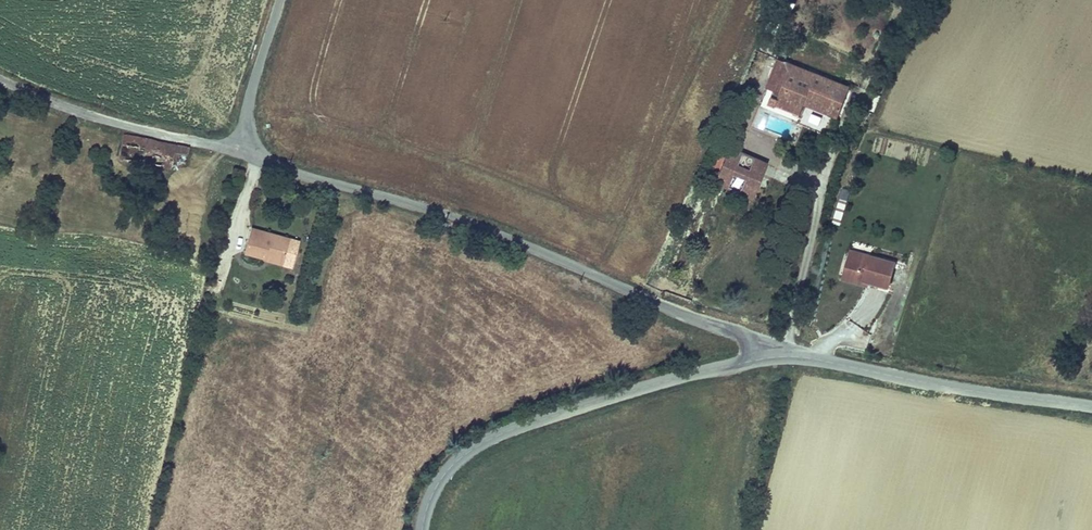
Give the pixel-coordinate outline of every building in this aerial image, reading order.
[(767,84),(775,88),(787,60),(779,56),(767,84)] [(805,114),(809,105),(836,116),(849,84),(787,60),(775,88),(770,100),(805,114)] [(820,124),(822,116),(811,113),(808,121),(820,124)] [(188,147),(121,136),(117,160),(184,171),(188,147)] [(716,177),(755,194),(769,161),(730,145),(716,177)] [(245,253),(262,258),(263,255),(283,261),(290,240),(252,229),(245,253)] [(899,259),(852,246),(844,274),(891,287),(899,259)] [(262,258),(261,260),(282,266),(283,261),(263,255),(262,258)]
